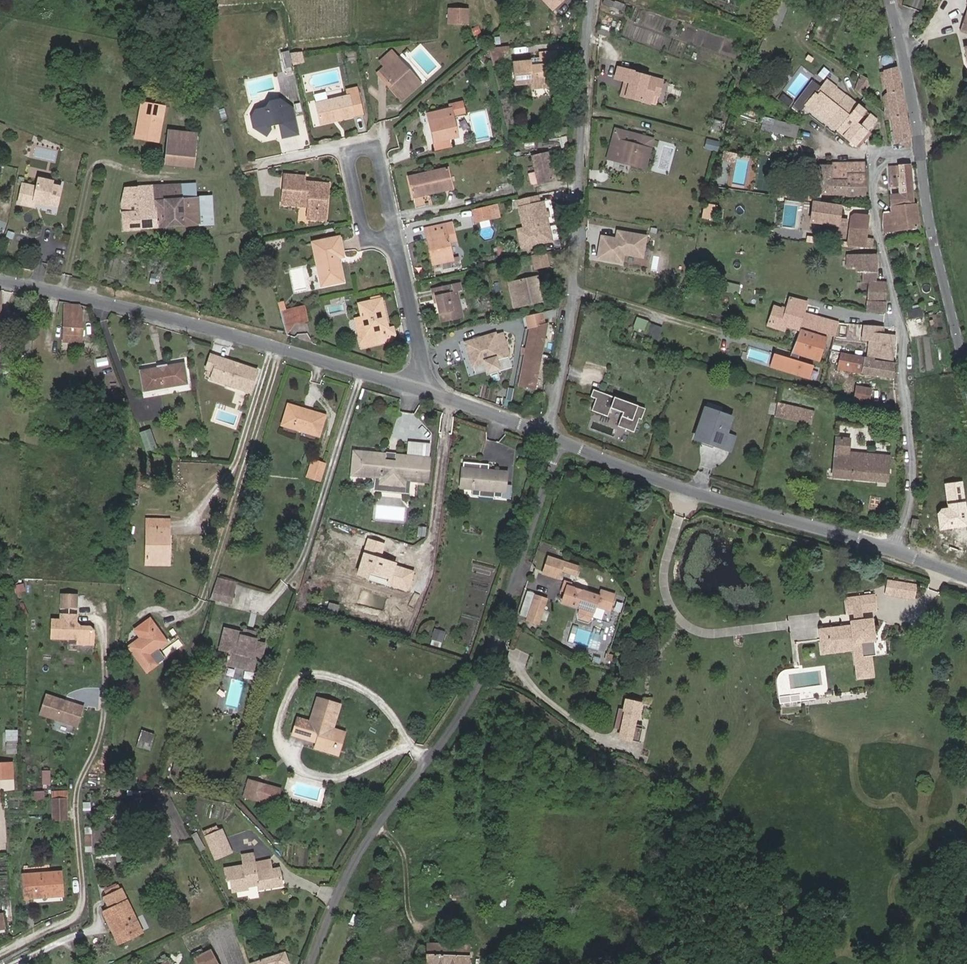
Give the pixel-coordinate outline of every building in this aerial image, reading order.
[(553,11),(564,0),(543,0),(553,11)] [(615,0),(614,1),(610,0),(605,0),(604,3),(622,10),(624,3),(615,0)] [(449,24),(467,25),(468,11),(449,10),(449,24)] [(617,20),(603,15),(600,23),(618,29),(620,23),(616,22),(617,20)] [(598,33),(614,38),(615,33),(599,28),(598,33)] [(485,42),(483,35),(476,39),(480,46),(485,42)] [(508,57),(507,47),(488,48),(490,58),(508,57)] [(535,66),(540,89),(546,89),(545,77),(555,76),(553,53),(538,54),(538,62),(539,66),(535,66)] [(396,89),(405,98),(420,84),(396,58),(381,71),(389,80),(385,84),(393,92),(396,89)] [(529,90),(540,89),(535,66),(532,66),(529,66),(528,62),(512,64),(514,86),(528,85),(529,90)] [(653,93),(657,78),(628,70),(628,69),(613,65),(610,76),(620,79),(625,80),(624,83),(618,86),(616,93),(645,101),(648,91),(653,93)] [(903,91),(897,68),(890,69),(890,66),(885,67),(886,70),(884,70),(887,93),(885,93),(882,97),(884,104),(887,107),(890,107),(895,143),(900,143),(909,140),(911,140),(903,91)] [(389,80),(381,71),(377,75),(385,84),(389,80)] [(867,80),(859,77),(856,88),(863,94),(871,85),(867,80)] [(808,105),(839,130),(850,116),(843,111),(852,100),(837,88),(827,81),(821,89),(808,105)] [(808,105),(821,89),(814,83),(798,105),(804,110),(808,105)] [(317,104),(321,124),(362,114),(357,89),(348,91),(349,97),(317,104)] [(401,101),(405,98),(396,89),(393,92),(401,101)] [(843,111),(850,116),(858,105),(852,100),(843,111)] [(141,102),(134,139),(159,144),(166,107),(141,102)] [(289,126),(296,124),(292,109),(281,102),(270,104),(266,110),(256,112),(252,118),(255,128),(267,135),(270,131),(269,126),(280,124),(289,126)] [(465,113),(462,102),(453,104),(455,115),(465,113)] [(801,115),(804,110),(798,105),(794,110),(801,115)] [(868,131),(877,120),(858,105),(850,116),(839,130),(838,131),(856,146),(868,131)] [(428,114),(434,141),(447,138),(456,136),(450,109),(428,114)] [(799,125),(763,116),(762,121),(763,122),(761,130),(795,138),(799,125)] [(298,135),(296,124),(289,126),(280,124),(283,138),(298,135)] [(725,133),(708,129),(702,150),(719,154),(725,133)] [(645,167),(652,139),(616,130),(609,158),(645,167)] [(859,148),(860,147),(871,133),(868,131),(856,146),(859,148)] [(169,132),(165,164),(192,168),(196,135),(169,132)] [(449,145),(447,138),(434,141),(436,148),(449,145)] [(910,146),(909,140),(900,143),(901,149),(910,146)] [(554,180),(548,153),(533,156),(536,172),(528,173),(531,185),(554,180)] [(820,194),(865,194),(865,164),(819,165),(819,167),(814,167),(814,185),(817,185),(817,191),(820,191),(820,194)] [(912,191),(910,165),(890,166),(892,192),(912,191)] [(413,196),(451,188),(447,168),(409,176),(413,196)] [(285,174),(282,203),(309,206),(308,218),(325,219),(328,184),(304,181),(304,177),(285,174)] [(57,205),(61,186),(52,184),(53,181),(39,178),(37,186),(23,183),(19,202),(33,205),(35,200),(57,205)] [(138,187),(140,229),(214,224),(213,214),(199,215),(197,198),(182,199),(181,185),(138,187)] [(124,188),(121,203),(124,230),(140,229),(138,187),(124,188)] [(883,213),(885,231),(920,227),(916,203),(913,204),(912,191),(892,192),(890,193),(891,212),(883,213)] [(540,202),(538,195),(518,199),(524,227),(517,228),(521,247),(550,241),(549,237),(551,237),(549,226),(547,216),(546,211),(543,201),(540,202)] [(813,202),(810,222),(837,225),(840,207),(813,202)] [(501,216),(498,203),(488,205),(474,209),(473,209),(476,222),(501,216)] [(713,217),(716,207),(705,204),(703,214),(713,217)] [(850,226),(867,229),(868,216),(854,214),(851,215),(850,226)] [(446,234),(444,224),(425,228),(433,264),(452,259),(446,234)] [(451,224),(444,224),(446,234),(452,233),(451,224)] [(850,226),(848,245),(863,247),(873,247),(874,238),(866,238),(867,229),(850,226)] [(648,236),(618,231),(616,239),(601,236),(597,260),(624,265),(626,256),(644,259),(648,236)] [(312,243),(321,285),(342,280),(337,256),(342,255),(338,237),(312,243)] [(549,266),(545,251),(532,254),(535,269),(549,266)] [(868,282),(876,282),(876,254),(847,255),(847,266),(856,266),(856,272),(863,272),(863,282),(868,282)] [(535,277),(513,282),(518,306),(540,301),(535,277)] [(442,321),(461,317),(455,290),(460,289),(459,282),(431,288),(434,302),(437,301),(442,321)] [(885,301),(886,284),(885,282),(876,282),(868,282),(867,301),(885,301)] [(366,334),(361,335),(360,335),(362,348),(391,342),(393,339),(392,337),(391,329),(388,329),(387,327),(381,299),(359,304),(362,316),(366,334)] [(839,321),(803,313),(806,303),(790,299),(786,310),(783,309),(783,310),(774,307),(768,326),(784,331),(786,325),(799,329),(800,326),(836,334),(839,322),(839,321)] [(885,313),(885,301),(867,301),(867,312),(885,313)] [(82,312),(80,305),(70,305),(70,311),(64,311),(63,319),(65,319),(65,334),(81,334),(82,312)] [(291,308),(295,322),(307,320),(303,305),(291,308)] [(280,310),(286,333),(295,322),(291,308),(280,310)] [(542,311),(526,315),(529,329),(531,328),(527,349),(522,348),(522,351),(521,354),(526,355),(520,386),(535,388),(537,378),(535,375),(536,373),(538,373),(541,355),(544,341),(542,341),(542,338),(544,337),(547,324),(545,325),(542,311)] [(926,314),(908,318),(911,336),(930,332),(926,314)] [(361,333),(361,335),(366,334),(362,316),(358,318),(361,333)] [(820,361),(826,337),(824,336),(820,335),(817,334),(812,333),(808,332),(803,331),(801,331),(791,362),(783,360),(780,374),(812,381),(815,368),(799,364),(801,357),(820,361)] [(501,355),(508,353),(502,333),(495,336),(495,334),(466,343),(473,365),(485,361),(488,371),(498,368),(495,358),(501,356),(501,355)] [(895,352),(897,335),(896,335),(882,334),(877,334),(877,338),(865,338),(863,354),(879,356),(880,350),(895,352)] [(213,372),(217,359),(224,362),(227,360),(217,357),(210,355),(205,370),(213,372)] [(857,355),(854,371),(892,378),(894,363),(875,360),(875,358),(857,355)] [(250,393),(257,370),(239,364),(238,366),(234,365),(233,362),(227,360),(224,362),(217,359),(213,372),(210,380),(250,393)] [(143,390),(186,383),(183,362),(166,365),(166,363),(156,365),(156,367),(140,370),(143,390)] [(852,400),(867,403),(869,391),(854,388),(852,400)] [(607,418),(610,409),(622,414),(617,428),(633,434),(638,420),(640,421),(645,411),(593,390),(590,398),(596,400),(591,412),(607,418)] [(815,425),(818,410),(770,400),(767,415),(815,425)] [(302,430),(318,435),(325,414),(309,409),(308,412),(303,411),(304,408),(288,403),(281,424),(298,429),(299,426),(303,427),(302,430)] [(736,418),(705,407),(693,441),(724,452),(736,418)] [(142,429),(145,449),(156,448),(153,428),(142,429)] [(887,481),(889,455),(848,452),(849,440),(836,438),(833,477),(887,481)] [(426,480),(429,446),(408,444),(407,456),(419,457),(417,480),(426,480)] [(417,480),(419,457),(407,456),(395,455),(394,460),(384,459),(385,454),(353,452),(351,474),(376,476),(379,476),(378,484),(404,486),(405,479),(408,479),(417,480)] [(323,472),(325,465),(314,461),(312,469),(323,472)] [(504,484),(506,471),(488,469),(480,468),(480,463),(463,461),(461,487),(472,488),(504,491),(504,484)] [(321,480),(323,472),(312,469),(310,477),(321,480)] [(407,489),(408,479),(405,479),(404,486),(378,484),(379,476),(376,476),(376,486),(407,489)] [(940,527),(966,524),(966,507),(964,479),(945,481),(948,506),(938,507),(940,527)] [(510,498),(512,484),(504,484),(504,491),(472,488),(471,495),(510,498)] [(168,525),(147,525),(146,564),(164,564),(165,534),(168,534),(168,525)] [(577,566),(548,557),(544,571),(558,576),(560,569),(568,571),(568,570),(575,572),(577,566)] [(232,590),(234,581),(217,575),(214,585),(220,586),(232,590)] [(887,580),(885,594),(906,598),(908,583),(887,580)] [(908,583),(906,598),(914,599),(916,585),(908,583)] [(214,585),(210,597),(216,599),(220,586),(214,585)] [(220,586),(216,599),(228,603),(232,590),(220,586)] [(599,597),(600,596),(569,586),(568,586),(566,591),(562,602),(581,608),(580,614),(581,619),(588,621),(593,617),(596,607),(610,611),(613,601),(599,597)] [(78,606),(79,592),(61,591),(60,605),(78,606)] [(599,597),(613,601),(615,595),(601,591),(600,596),(599,597)] [(853,614),(861,613),(877,611),(875,594),(845,598),(847,614),(853,614)] [(535,596),(532,605),(543,609),(546,600),(535,596)] [(528,619),(538,622),(543,609),(532,605),(528,619)] [(854,621),(862,620),(861,613),(853,614),(854,621)] [(93,644),(93,631),(90,627),(80,627),(76,627),(73,624),(76,622),(76,615),(61,615),(61,620),(52,620),(52,637),(78,638),(78,643),(93,644)] [(129,646),(146,671),(164,658),(158,648),(166,641),(155,626),(149,619),(135,630),(140,637),(129,646)] [(862,620),(854,621),(850,622),(850,626),(819,630),(821,648),(857,643),(862,679),(874,678),(871,656),(875,655),(874,641),(875,641),(873,619),(862,620)] [(255,657),(260,658),(263,645),(254,642),(255,638),(241,634),(241,632),(224,628),(219,648),(229,651),(228,654),(226,654),(225,657),(227,658),(226,663),(252,669),(255,657)] [(255,638),(256,632),(242,629),(241,632),(241,634),(255,638)] [(441,642),(444,633),(435,630),(432,639),(441,642)] [(857,643),(821,648),(822,654),(852,651),(856,680),(862,679),(857,643)] [(46,691),(39,713),(79,725),(85,704),(46,691)] [(791,703),(800,702),(800,695),(790,696),(791,703)] [(293,734),(316,741),(339,748),(344,732),(331,728),(338,704),(317,697),(309,721),(298,717),(293,734)] [(637,701),(627,699),(625,708),(621,728),(619,737),(630,739),(633,722),(637,701)] [(621,728),(625,708),(617,707),(613,727),(621,728)] [(633,722),(630,739),(639,741),(642,724),(633,722)] [(6,752),(18,752),(19,728),(7,728),(6,752)] [(143,730),(137,745),(147,749),(153,734),(143,730)] [(339,748),(316,741),(315,747),(337,754),(339,748)] [(0,760),(0,778),(15,778),(15,760),(0,760)] [(178,779),(182,767),(173,764),(169,776),(178,779)] [(44,770),(43,782),(51,782),(52,770),(44,770)] [(259,798),(263,784),(250,780),(246,795),(259,798)] [(273,803),(278,788),(263,784),(259,798),(273,803)] [(66,819),(65,799),(52,800),(53,819),(66,819)] [(230,851),(222,831),(208,837),(216,856),(230,851)] [(255,861),(254,853),(243,854),(245,863),(255,861)] [(273,870),(271,861),(256,863),(255,861),(245,863),(245,866),(226,869),(228,880),(232,880),(234,891),(249,889),(249,887),(258,885),(259,889),(282,885),(280,868),(273,870)] [(63,895),(62,872),(24,875),(26,897),(63,895)] [(119,930),(113,933),(118,943),(141,932),(121,889),(104,897),(110,909),(119,930)] [(104,912),(113,933),(119,930),(110,909),(104,912)] [(427,944),(426,963),(466,963),(467,945),(427,944)] [(196,957),(199,963),(219,963),(212,949),(196,957)] [(249,963),(289,963),(284,951),(249,963)]
